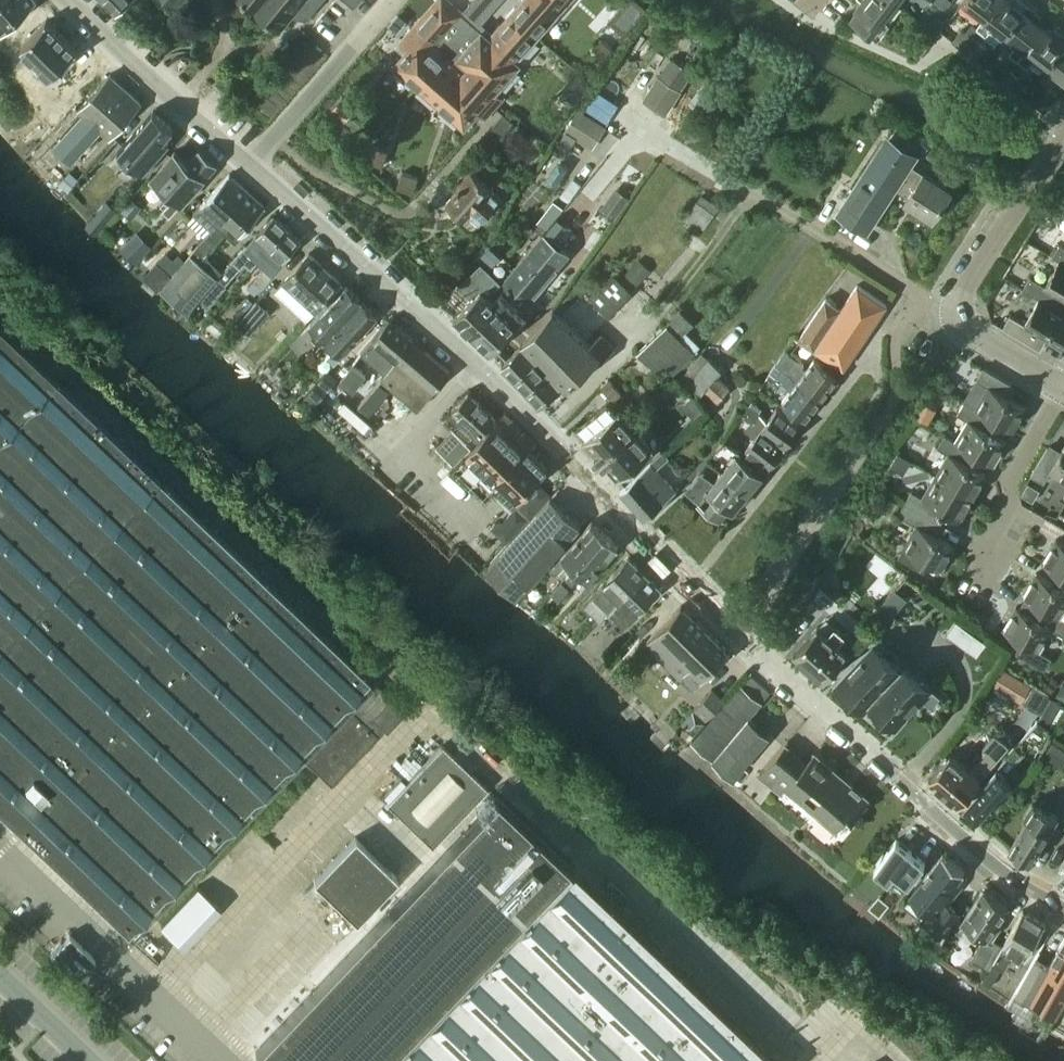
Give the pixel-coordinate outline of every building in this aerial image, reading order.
[(2,31),(35,0),(5,0),(0,5),(0,29),(2,31)] [(115,13),(128,0),(102,0),(115,13)] [(255,8),(262,0),(246,0),(255,8)] [(281,29),(295,12),(306,21),(323,0),(262,0),(255,8),(281,29)] [(395,64),(464,125),(477,111),(484,118),(503,97),(495,90),(518,63),(515,60),(568,0),(521,0),(488,37),(446,0),(437,0),(399,43),(407,50),(395,64)] [(877,40),(890,24),(883,19),(895,3),(891,0),(860,0),(855,6),(858,9),(850,19),(877,40)] [(945,9),(952,1),(950,0),(934,0),(934,1),(945,9)] [(998,0),(964,0),(963,1),(984,17),(998,0)] [(1005,33),(1027,5),(1020,0),(998,0),(984,17),(977,26),(986,33),(990,29),(1001,38),(1005,33)] [(928,9),(939,18),(945,9),(934,1),(928,9)] [(1009,52),(1018,59),(1044,26),(1037,20),(1040,16),(1027,5),(1005,33),(1016,42),(1009,52)] [(46,20),(21,45),(52,76),(53,74),(55,73),(59,69),(62,66),(77,50),(46,20)] [(1046,66),(1063,43),(1063,35),(1055,27),(1051,32),(1044,26),(1018,59),(1028,66),(1035,57),(1046,66)] [(952,41),(961,48),(970,36),(961,30),(952,41)] [(961,48),(969,54),(978,43),(970,36),(961,48)] [(909,48),(920,57),(927,48),(915,39),(909,48)] [(1063,80),(1063,43),(1046,66),(1063,80)] [(994,73),(1002,80),(1011,68),(1003,62),(994,73)] [(1002,80),(1010,86),(1019,75),(1011,68),(1002,80)] [(110,74),(79,107),(84,112),(56,141),(73,157),(98,130),(100,132),(103,128),(110,135),(141,101),(110,74)] [(643,99),(668,115),(684,90),(659,74),(643,99)] [(1023,96),(1044,112),(1053,101),(1032,84),(1023,96)] [(179,133),(153,110),(118,148),(143,172),(179,133)] [(568,131),(594,147),(606,129),(580,112),(568,131)] [(486,135),(496,143),(514,123),(504,114),(486,135)] [(840,209),(837,213),(867,232),(896,187),(910,164),(881,145),(880,147),(879,149),(853,188),(840,209)] [(164,209),(171,215),(216,163),(200,149),(188,162),(175,151),(148,181),(172,201),(164,209)] [(910,164),(896,187),(908,196),(905,200),(933,218),(951,191),(910,164)] [(469,214),(479,223),(501,197),(469,170),(457,184),(460,187),(456,190),(457,191),(446,202),(448,204),(447,208),(455,215),(460,214),(465,219),(469,214)] [(201,205),(219,222),(247,190),(229,174),(201,205)] [(206,237),(214,244),(228,230),(237,238),(266,207),(247,190),(219,222),(206,237)] [(685,219),(703,232),(719,208),(701,195),(685,219)] [(226,268),(218,278),(225,284),(245,262),(251,268),(260,258),(287,228),(273,215),(246,245),(226,268)] [(287,228),(260,258),(267,265),(254,279),(262,286),(275,271),(274,270),(301,241),(287,228)] [(472,336),(490,354),(517,325),(511,320),(520,309),(522,310),(568,256),(543,235),(494,293),(497,296),(492,302),(494,304),(482,317),(486,321),(472,336)] [(134,238),(124,249),(136,261),(151,246),(142,236),(138,241),(134,238)] [(1060,261),(1063,263),(1063,247),(1060,244),(1052,256),(1060,261)] [(190,311),(218,278),(226,268),(200,245),(187,260),(163,289),(190,311)] [(284,280),(316,310),(341,283),(309,253),(284,280)] [(1053,307),(1060,296),(1063,298),(1063,263),(1060,261),(1045,286),(1030,277),(1023,289),(1040,299),(1053,307)] [(158,264),(146,278),(159,290),(172,276),(158,264)] [(454,319),(472,336),(486,321),(482,317),(494,304),(492,302),(486,296),(491,291),(486,287),(490,282),(476,269),(458,287),(472,300),(454,319)] [(587,300),(607,319),(632,294),(612,274),(587,300)] [(799,338),(843,368),(886,304),(857,285),(841,309),(826,298),(799,338)] [(327,336),(361,301),(345,286),(302,330),(309,337),(318,328),(327,336)] [(1061,347),(1063,342),(1063,314),(1053,307),(1040,299),(1025,324),(1010,316),(1002,328),(1034,346),(1040,335),(1061,347)] [(327,354),(334,361),(377,316),(361,301),(327,336),(336,345),(327,354)] [(238,323),(249,333),(268,312),(257,302),(238,323)] [(553,310),(520,347),(538,366),(563,391),(598,356),(601,359),(613,347),(601,334),(589,346),(553,310)] [(680,311),(637,353),(656,372),(663,364),(673,374),(694,354),(678,337),(692,323),(680,311)] [(361,352),(385,373),(412,339),(389,319),(361,352)] [(351,692),(368,675),(159,476),(0,325),(0,808),(127,929),(302,745),(351,692)] [(358,405),(389,432),(413,404),(418,408),(450,371),(412,339),(385,373),(382,377),(358,405)] [(520,347),(501,367),(518,385),(538,366),(520,347)] [(776,364),(820,398),(836,378),(814,360),(805,371),(800,368),(803,364),(786,351),(776,364)] [(704,390),(717,402),(730,389),(717,376),(722,370),(710,358),(687,384),(699,395),(704,390)] [(340,378),(353,389),(365,373),(352,362),(340,378)] [(782,401),(804,419),(820,398),(776,364),(768,376),(778,383),(783,384),(790,390),(782,401)] [(518,385),(538,406),(552,392),(557,397),(563,391),(538,366),(518,385)] [(984,367),(964,401),(975,408),(992,418),(991,418),(1012,430),(1025,407),(1005,395),(1012,384),(984,367)] [(600,386),(613,401),(620,395),(608,380),(600,386)] [(444,417),(472,443),(496,418),(468,392),(444,417)] [(968,420),(955,441),(955,442),(972,451),(971,452),(992,464),(1005,441),(985,429),(991,418),(992,418),(975,408),(964,401),(957,413),(968,420)] [(619,408),(582,442),(583,443),(584,443),(594,455),(599,459),(598,461),(598,462),(636,428),(620,410),(620,409),(619,408)] [(751,422),(783,446),(799,426),(776,408),(767,420),(758,413),(751,422)] [(744,449),(767,467),(783,446),(751,422),(742,415),(736,423),(754,437),(744,449)] [(496,485),(513,502),(547,468),(528,450),(496,419),(464,454),(455,463),(486,495),(496,485)] [(615,478),(616,480),(654,446),(652,445),(636,428),(598,462),(599,462),(600,461),(604,466),(615,478)] [(948,454),(935,476),(972,497),(985,475),(965,463),(971,452),(972,451),(955,442),(955,441),(944,435),(937,447),(948,454)] [(721,473),(747,493),(761,474),(737,455),(739,451),(724,439),(716,451),(730,462),(721,473)] [(1059,454),(1047,447),(1031,475),(1043,482),(1050,471),(1063,479),(1063,445),(1059,454)] [(619,492),(644,520),(676,491),(655,468),(668,457),(662,451),(650,462),(619,492)] [(698,503),(719,520),(729,508),(733,511),(747,493),(721,473),(713,483),(699,473),(690,485),(704,496),(698,503)] [(911,491),(904,502),(932,519),(932,518),(938,508),(959,520),(972,497),(935,476),(922,497),(911,491)] [(486,565),(516,593),(579,525),(550,498),(486,565)] [(897,556),(922,571),(928,562),(940,569),(953,546),(933,534),(940,522),(932,518),(932,519),(904,502),(897,514),(916,525),(897,556)] [(568,560),(574,566),(605,533),(592,521),(550,567),(556,573),(568,560)] [(565,575),(571,581),(580,572),(587,579),(618,546),(605,533),(574,566),(565,575)] [(1056,539),(1042,562),(1063,574),(1063,544),(1056,539)] [(584,603),(599,618),(631,586),(633,588),(646,575),(628,557),(584,603)] [(1063,619),(1063,574),(1056,585),(1036,573),(1022,596),(1043,608),(1043,607),(1059,617),(1060,617),(1063,619)] [(599,618),(614,633),(659,588),(646,575),(633,588),(631,586),(599,618)] [(540,604),(554,617),(572,597),(567,592),(570,588),(562,580),(540,604)] [(644,643),(691,690),(729,651),(681,605),(644,643)] [(1033,662),(1052,629),(1063,636),(1063,635),(1063,619),(1060,617),(1059,617),(1043,607),(1043,608),(1036,618),(1016,606),(1002,629),(1021,640),(1014,651),(1033,662)] [(793,655),(823,681),(847,654),(835,643),(844,633),(835,625),(826,635),(817,627),(793,655)] [(863,711),(868,705),(868,704),(900,667),(873,644),(836,687),(839,690),(839,693),(845,698),(849,698),(863,711)] [(891,725),(894,728),(923,695),(925,697),(932,689),(922,680),(921,682),(902,665),(900,667),(868,704),(868,705),(881,716),(881,720),(887,725),(891,725)] [(692,739),(733,775),(768,735),(748,717),(761,702),(760,701),(769,691),(749,674),(692,739)] [(351,692),(302,745),(308,750),(302,756),(331,783),(384,728),(387,731),(405,711),(373,681),(357,698),(351,692)] [(694,707),(706,718),(723,700),(711,689),(694,707)] [(943,793),(958,806),(1008,746),(993,734),(982,748),(985,751),(969,771),(964,767),(943,793)] [(492,749),(504,761),(511,754),(499,742),(492,749)] [(823,814),(838,828),(849,815),(852,818),(868,800),(814,753),(806,761),(785,743),(759,773),(781,792),(786,787),(821,817),(823,814)] [(387,803),(432,846),(487,788),(442,745),(387,803)] [(949,754),(928,780),(943,793),(964,767),(949,754)] [(970,816),(976,820),(979,820),(1013,780),(997,767),(964,807),(970,812),(970,816)] [(255,1050),(266,1060),(391,1060),(571,871),(567,867),(569,866),(497,798),(495,797),(255,1050)] [(1009,851),(1029,863),(1057,816),(1047,810),(1049,805),(1039,799),(1037,804),(1033,801),(1023,817),(1028,819),(1009,851)] [(354,837),(313,880),(356,920),(397,877),(354,837)] [(894,872),(909,883),(924,862),(896,840),(875,867),(889,878),(894,872)] [(923,877),(910,893),(932,912),(924,922),(940,936),(959,913),(947,903),(961,886),(955,882),(964,871),(943,853),(923,877)] [(1063,882),(1063,860),(1055,877),(1063,882)] [(573,869),(571,871),(391,1060),(774,1060),(573,869)] [(602,891),(617,905),(626,895),(611,881),(602,891)] [(984,935),(986,937),(987,934),(1007,906),(983,889),(961,920),(984,935)] [(993,960),(1002,966),(1011,950),(1025,958),(1045,923),(1023,910),(993,960)] [(986,937),(984,935),(971,957),(987,969),(1002,943),(987,934),(986,937)] [(51,954),(77,978),(95,959),(69,935),(51,954)] [(1054,1013),(1063,996),(1063,938),(1048,964),(1035,957),(1016,990),(1054,1013)] [(1002,966),(993,960),(980,982),(989,987),(1002,966)]
